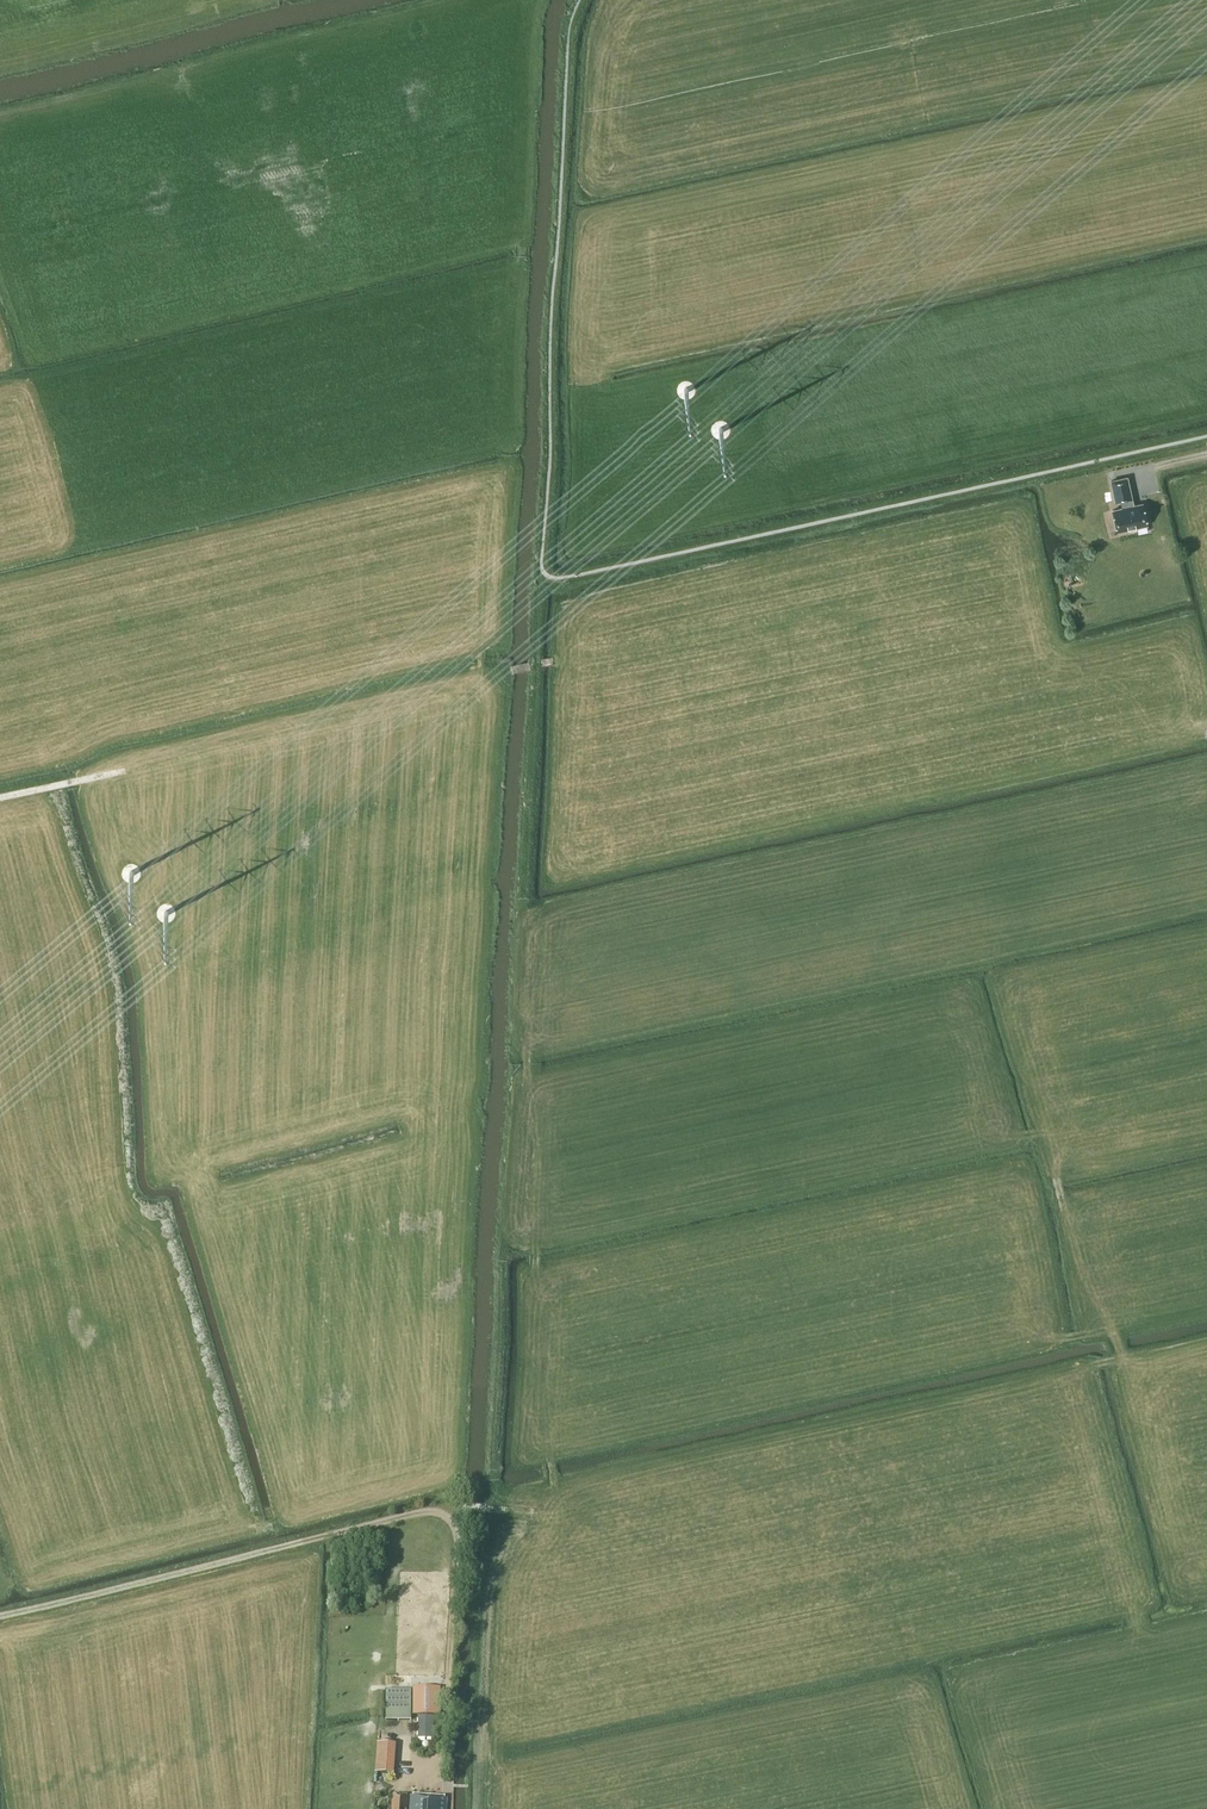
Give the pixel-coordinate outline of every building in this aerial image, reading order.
[(1130,499),(1132,498),(1127,477),(1111,480),(1116,502),(1120,501),(1122,508),(1112,510),(1117,531),(1128,529),(1130,530),(1135,529),(1137,527),(1147,524),(1143,503),(1131,506),(1130,499)] [(414,1689),(414,1714),(439,1714),(439,1689),(414,1689)] [(411,1691),(385,1691),(385,1720),(411,1720),(411,1691)] [(418,1717),(417,1739),(433,1739),(433,1717),(418,1717)] [(395,1744),(377,1743),(375,1773),(393,1775),(395,1744)] [(392,1794),(392,1808),(407,1808),(408,1794),(392,1794)] [(446,1798),(410,1796),(409,1808),(446,1808),(446,1798)]
